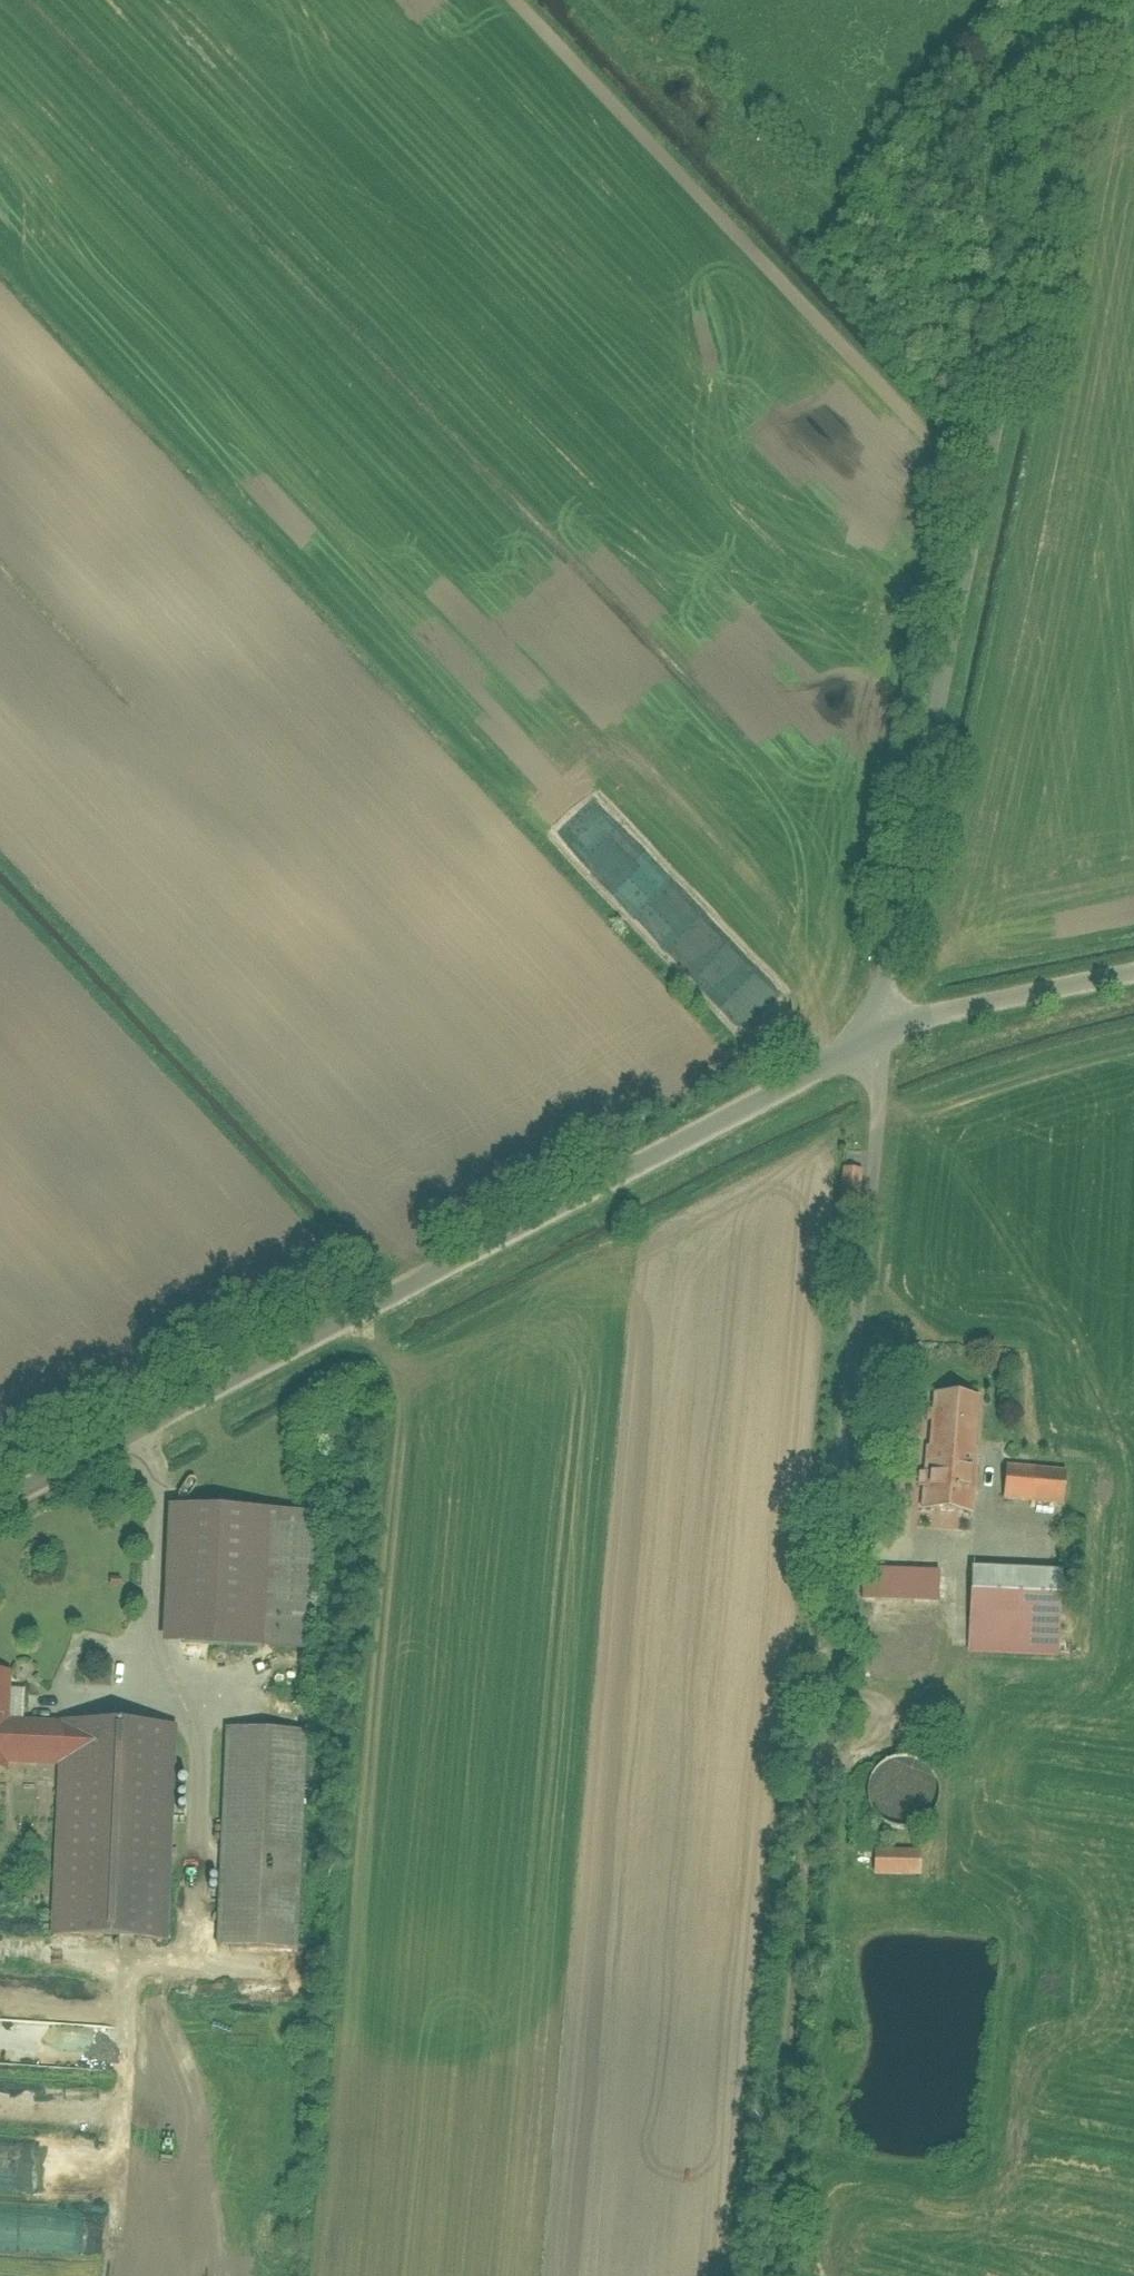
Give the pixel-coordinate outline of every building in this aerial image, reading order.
[(852,1198),(854,1175),(842,1174),(840,1197),(852,1198)] [(923,1402),(913,1514),(966,1519),(976,1406),(923,1402)] [(999,1470),(996,1506),(1058,1511),(1060,1474),(999,1470)] [(158,1513),(151,1647),(300,1655),(307,1521),(158,1513)] [(860,1571),(859,1604),(933,1605),(933,1571),(860,1571)] [(1057,1579),(966,1576),(964,1653),(1055,1656),(1057,1579)] [(179,1725),(10,1719),(12,1665),(0,1665),(0,1776),(11,1776),(12,1763),(65,1765),(59,1935),(171,1939),(179,1725)] [(309,1731),(233,1729),(226,1946),(302,1948),(309,1731)] [(887,1762),(865,1779),(862,1803),(872,1821),(897,1831),(918,1824),(930,1808),(929,1781),(909,1763),(887,1762)]
